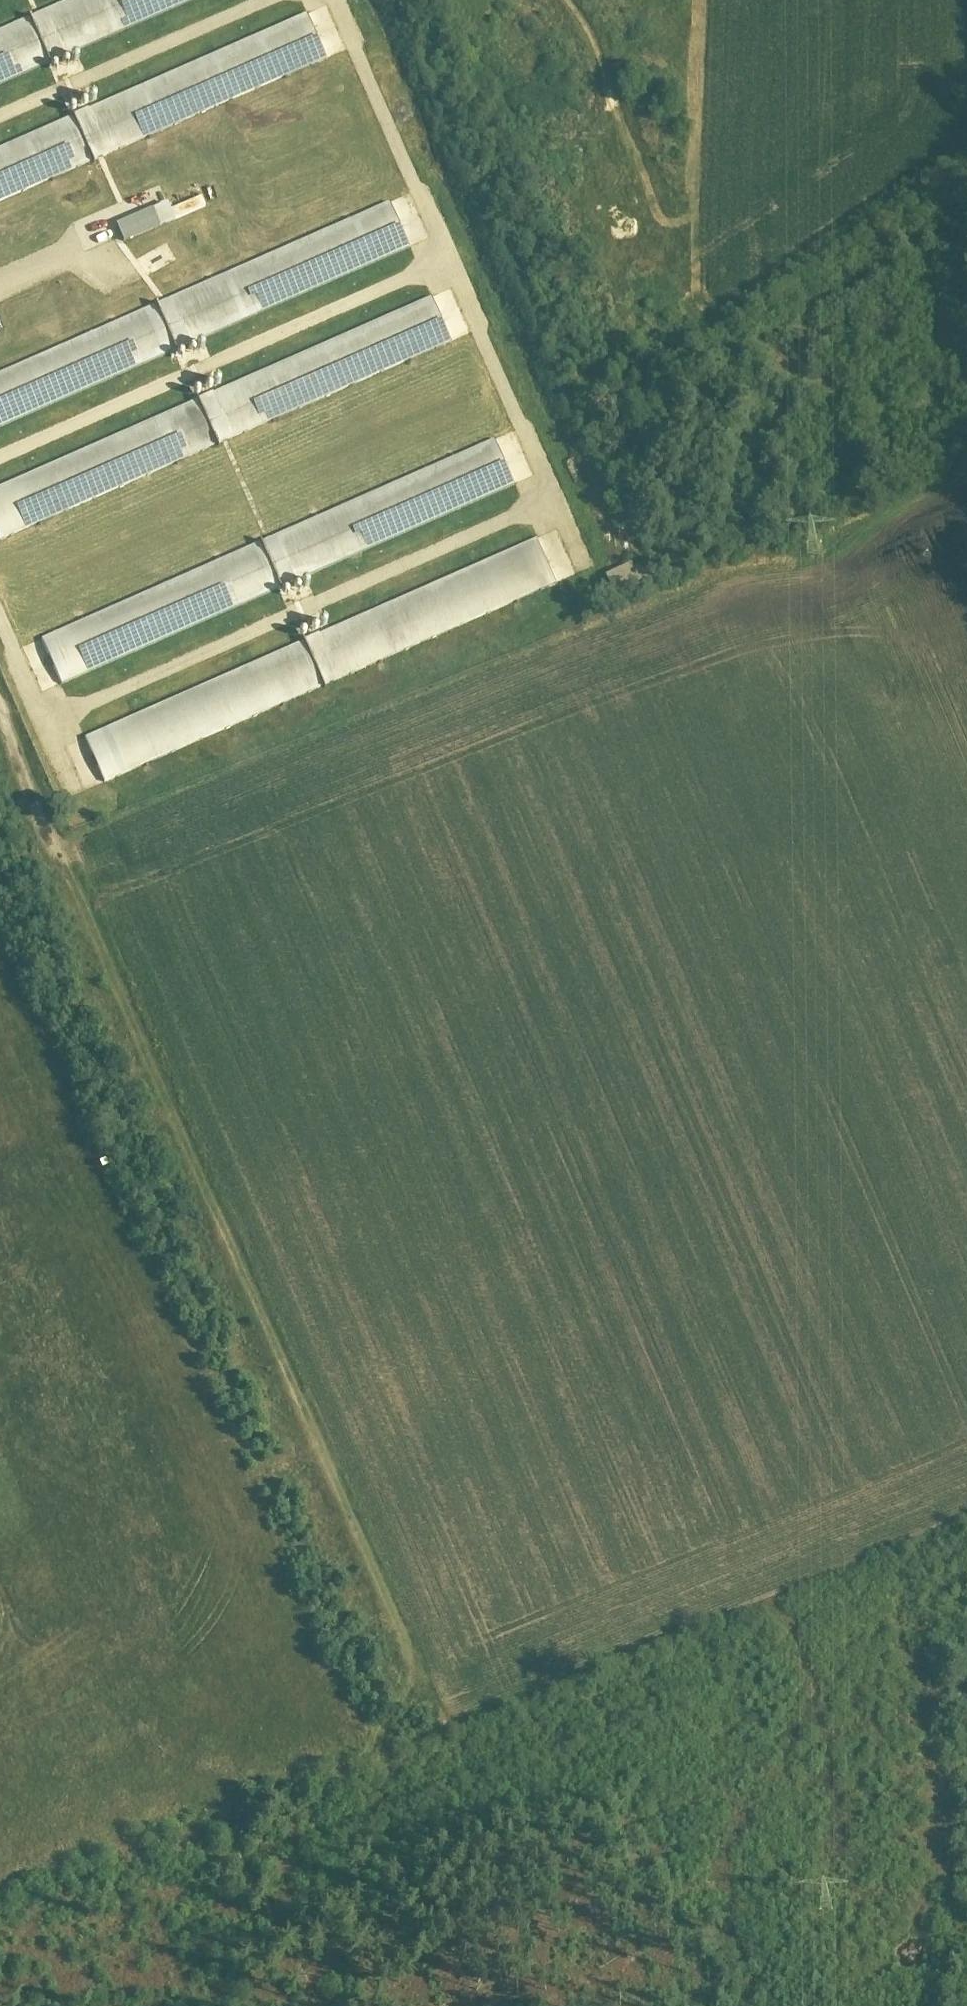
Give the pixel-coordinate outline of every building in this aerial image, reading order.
[(0,131),(0,188),(335,42),(317,0),(301,0),(0,131)] [(0,11),(0,68),(157,0),(26,0),(0,11)] [(0,358),(0,415),(419,232),(398,184),(0,358)] [(116,227),(122,244),(185,221),(179,205),(116,227)] [(0,469),(0,526),(460,325),(439,277),(0,469)] [(500,418),(25,625),(46,673),(522,466),(500,418)] [(543,516),(68,724),(89,772),(564,564),(543,516)] [(606,576),(616,595),(638,583),(628,564),(606,576)]
